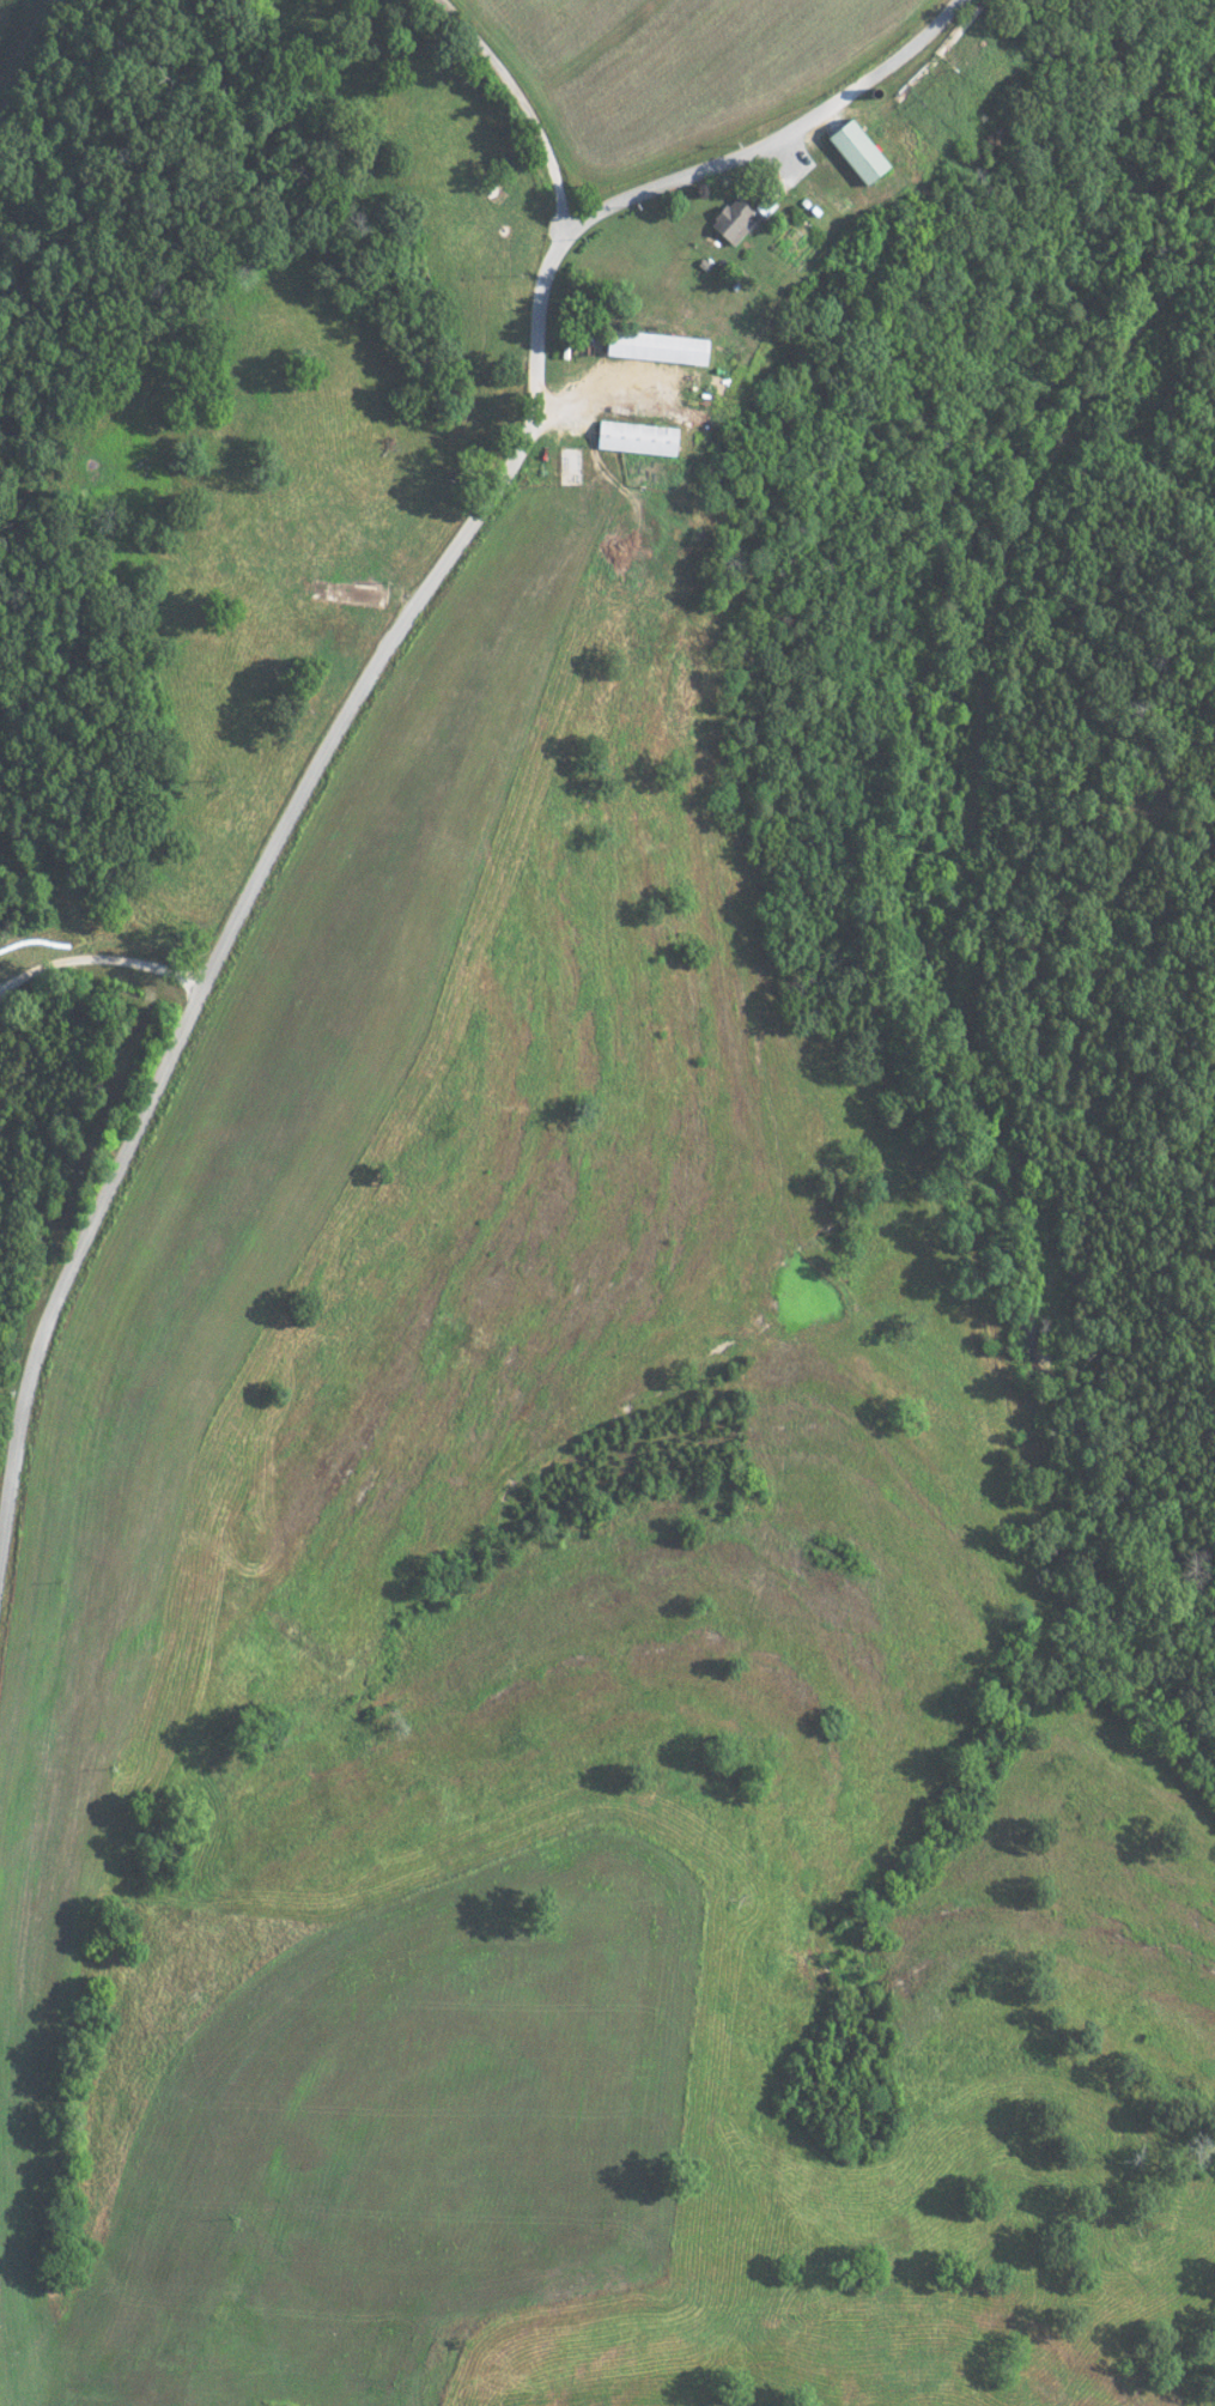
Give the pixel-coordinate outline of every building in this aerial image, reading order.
[(887,165),(843,116),(820,137),(864,186),(887,165)] [(706,228),(732,244),(743,227),(740,225),(750,208),(726,194),(706,228)] [(602,328),(600,354),(701,364),(704,338),(602,328)] [(673,454),(674,425),(594,420),(592,449),(673,454)]
